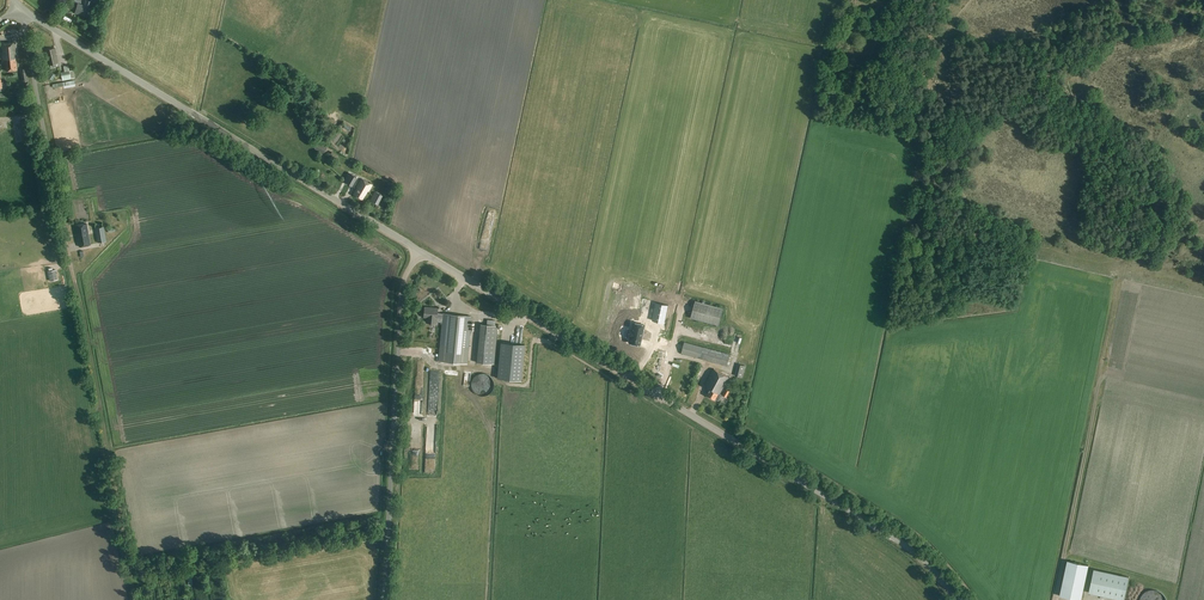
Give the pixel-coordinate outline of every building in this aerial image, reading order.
[(17,70),(16,59),(17,58),(15,43),(2,44),(4,65),(5,65),(6,71),(17,70)] [(58,66),(57,64),(58,64),(55,48),(45,50),(48,66),(51,65),(52,67),(58,66)] [(61,72),(63,80),(74,78),(73,70),(61,72)] [(323,154),(327,147),(318,142),(314,148),(323,154)] [(336,160),(338,155),(332,151),(329,156),(336,160)] [(344,181),(352,185),(356,178),(348,174),(344,181)] [(367,195),(372,185),(362,179),(357,188),(358,188),(354,195),(362,200),(365,194),(367,195)] [(375,203),(380,194),(375,192),(371,200),(375,203)] [(90,245),(87,224),(75,226),(77,234),(78,234),(79,237),(78,238),(79,247),(90,245)] [(98,242),(106,241),(104,226),(95,228),(98,242)] [(50,281),(57,280),(55,270),(48,272),(50,281)] [(719,326),(724,307),(695,300),(690,318),(719,326)] [(426,317),(426,322),(436,323),(436,322),(442,323),(439,361),(467,363),(472,316),(444,314),(443,315),(437,315),(438,308),(425,307),(424,317),(426,317)] [(657,310),(653,328),(665,330),(669,313),(657,310)] [(494,364),(498,325),(480,324),(476,362),(494,364)] [(641,352),(645,331),(634,329),(632,336),(629,336),(627,343),(631,344),(630,349),(641,352)] [(727,365),(730,354),(684,342),(681,353),(727,365)] [(497,378),(521,381),(524,345),(501,343),(497,378)] [(742,377),(745,366),(738,364),(735,376),(742,377)] [(720,395),(729,378),(714,370),(705,387),(710,390),(707,396),(715,401),(719,394),(720,395)] [(475,393),(478,395),(482,395),(485,395),(488,393),(491,391),(492,388),(493,385),(493,381),(491,378),(489,376),(486,374),(483,373),(479,374),(476,375),(474,377),(472,380),(471,384),(472,387),(473,390),(475,393)] [(680,380),(679,384),(691,386),(692,377),(677,374),(676,379),(680,380)] [(1077,599),(1081,599),(1088,566),(1067,561),(1059,596),(1077,599)] [(1129,579),(1103,573),(1094,571),(1089,595),(1114,599),(1124,599),(1129,579)]
